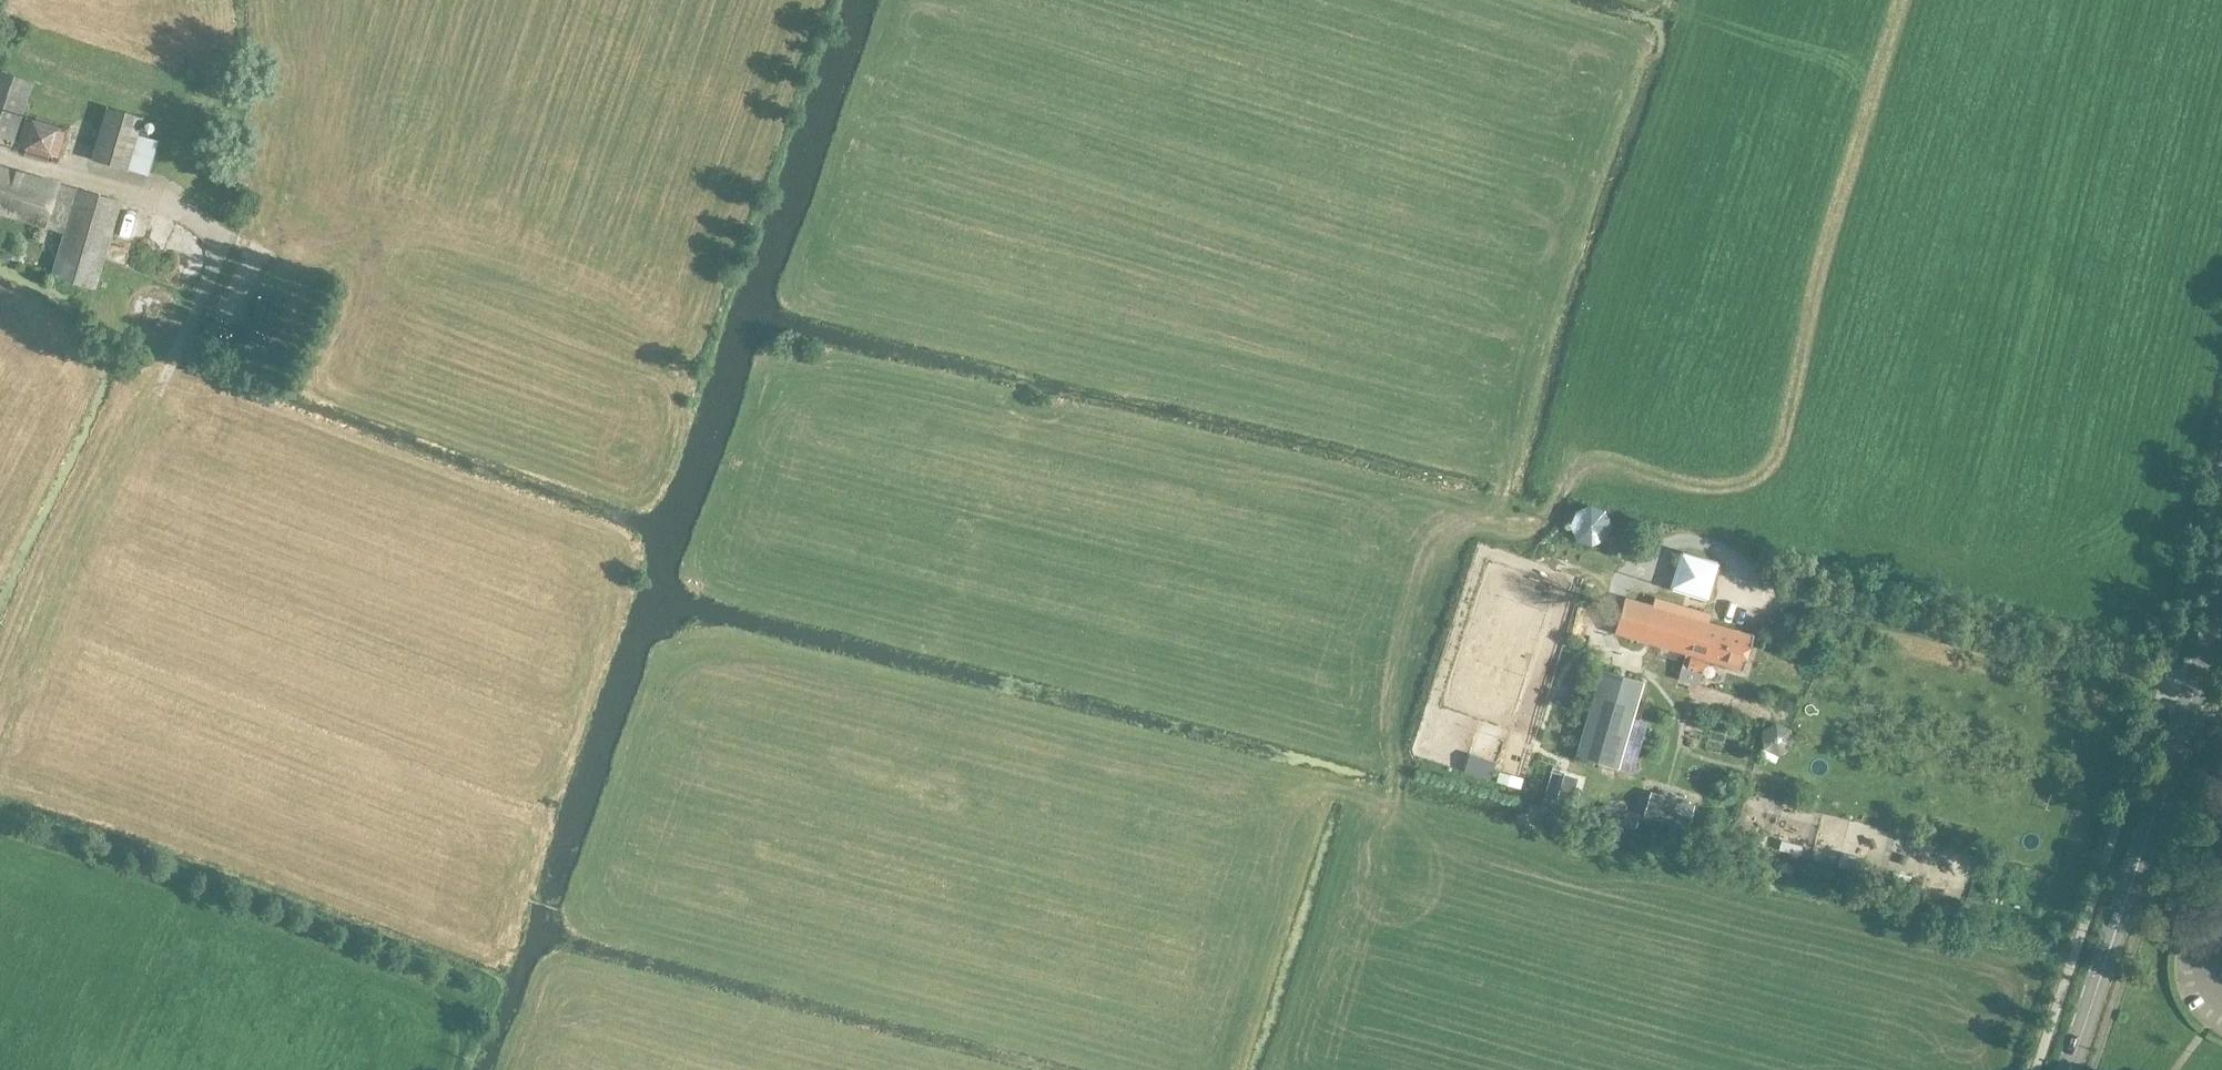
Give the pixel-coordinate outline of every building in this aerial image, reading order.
[(0,69),(0,136),(15,141),(36,81),(0,69)] [(92,159),(131,169),(146,117),(108,105),(92,159)] [(20,151),(63,155),(66,123),(23,119),(20,151)] [(2,214),(14,170),(0,166),(0,213),(2,214)] [(14,170),(2,214),(66,232),(52,275),(96,289),(122,201),(14,170)] [(1600,545),(1611,512),(1579,502),(1568,535),(1600,545)] [(1670,589),(1710,596),(1718,557),(1678,549),(1670,589)] [(1685,657),(1678,680),(1699,686),(1707,659),(1743,669),(1753,636),(1708,622),(1710,614),(1654,598),(1651,605),(1624,597),(1614,632),(1685,652),(1684,656),(1685,657)] [(1616,769),(1641,681),(1603,670),(1578,757),(1616,769)] [(1471,750),(1465,769),(1491,776),(1496,757),(1471,750)] [(1696,804),(1652,791),(1645,815),(1689,829),(1696,804)] [(1612,805),(1609,819),(1636,824),(1639,810),(1612,805)]
